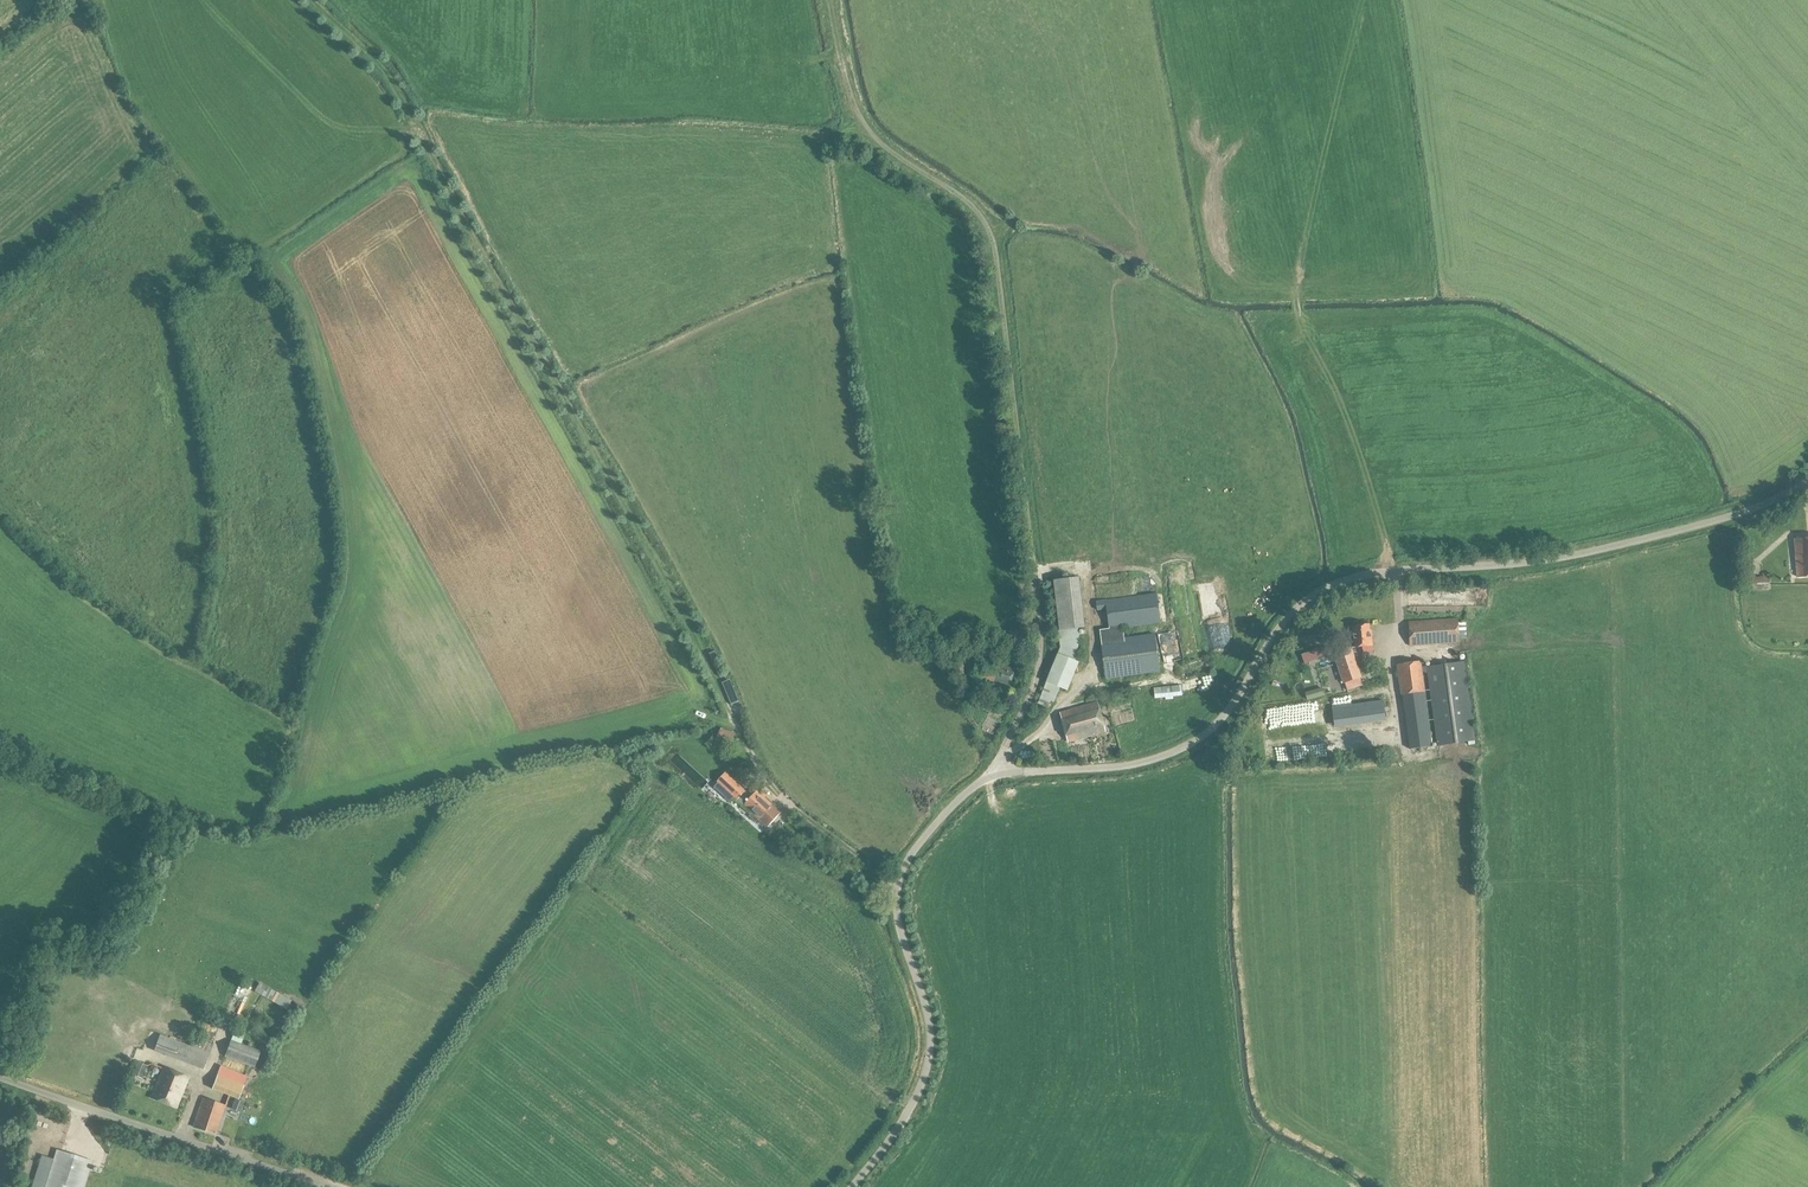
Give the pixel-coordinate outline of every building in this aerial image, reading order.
[(1795,539),(1797,577),(1807,577),(1807,539),(1795,539)] [(1080,577),(1054,580),(1060,631),(1078,629),(1086,628),(1080,577)] [(1214,645),(1230,641),(1216,581),(1204,584),(1209,604),(1214,603),(1217,613),(1207,615),(1214,645)] [(1457,608),(1464,593),(1452,588),(1445,603),(1457,608)] [(1161,623),(1158,593),(1096,601),(1097,611),(1107,610),(1109,628),(1109,629),(1123,628),(1161,623)] [(1460,643),(1458,622),(1458,618),(1409,622),(1410,647),(1460,643)] [(1373,652),(1373,646),(1372,631),(1369,631),(1369,625),(1353,626),(1354,647),(1362,646),(1363,652),(1373,652)] [(1109,628),(1100,630),(1106,679),(1161,672),(1156,634),(1124,638),(1123,628),(1109,629),(1109,628)] [(1078,629),(1060,631),(1061,648),(1058,654),(1075,661),(1080,640),(1078,629)] [(1454,644),(1441,645),(1441,654),(1454,654),(1454,644)] [(1329,645),(1301,654),(1304,664),(1332,655),(1329,645)] [(1350,649),(1340,652),(1343,659),(1337,661),(1344,683),(1360,677),(1350,649)] [(1078,662),(1075,661),(1058,654),(1047,682),(1059,687),(1068,689),(1078,662)] [(1421,662),(1397,665),(1401,695),(1404,695),(1425,692),(1422,673),(1421,668),(1421,662)] [(1465,662),(1421,668),(1422,673),(1427,673),(1437,746),(1476,741),(1465,662)] [(731,705),(739,702),(730,679),(722,682),(731,705)] [(1059,687),(1047,682),(1038,704),(1048,708),(1050,702),(1053,703),(1059,687)] [(1182,685),(1154,688),(1156,699),(1183,696),(1182,685)] [(1311,691),(1305,693),(1308,701),(1314,699),(1311,691)] [(1425,692),(1404,695),(1411,749),(1432,746),(1425,692)] [(1383,700),(1332,708),(1335,725),(1386,718),(1383,700)] [(1061,713),(1069,742),(1106,732),(1098,703),(1061,713)] [(716,742),(730,747),(735,735),(721,730),(716,742)] [(717,782),(718,782),(714,787),(731,802),(735,797),(769,827),(782,813),(757,791),(752,796),(725,773),(717,782)] [(292,1000),(259,983),(254,992),(286,1010),(292,1000)] [(236,993),(246,997),(249,987),(239,984),(236,993)] [(190,1046),(160,1034),(153,1051),(184,1063),(190,1046)] [(261,1051),(231,1040),(224,1056),(255,1068),(261,1051)] [(127,1078),(149,1088),(158,1067),(147,1062),(145,1066),(134,1062),(127,1078)] [(248,1077),(220,1066),(217,1075),(244,1085),(248,1077)] [(177,1108),(188,1078),(162,1069),(151,1098),(177,1108)] [(216,1134),(225,1106),(203,1099),(194,1127),(216,1134)] [(244,1102),(238,1100),(235,1099),(231,1109),(240,1113),(244,1102)] [(41,1156),(31,1186),(85,1186),(93,1161),(56,1149),(53,1159),(41,1156)]
